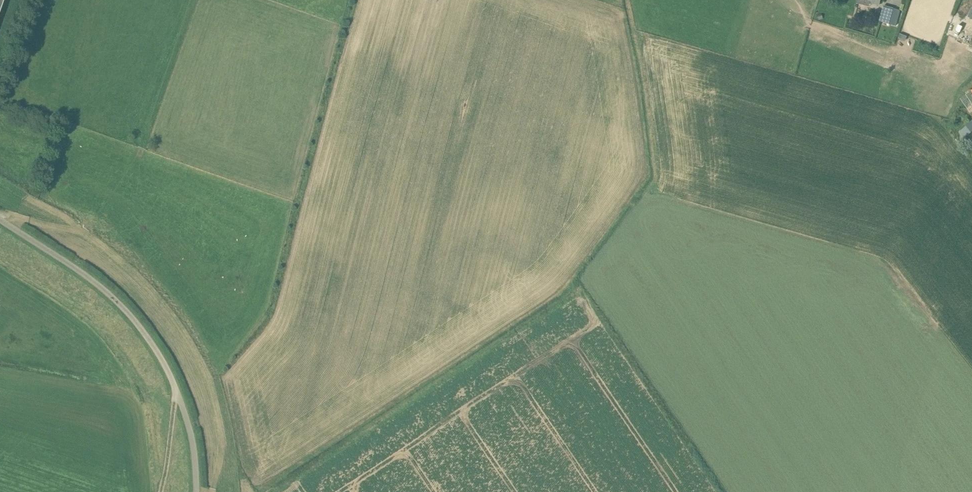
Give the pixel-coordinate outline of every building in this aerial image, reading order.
[(879,21),(889,24),(896,26),(898,18),(891,16),(894,8),(883,5),(879,21)] [(971,42),(971,30),(964,26),(959,35),(971,42)] [(966,136),(971,144),(971,122),(963,131),(966,136)]
